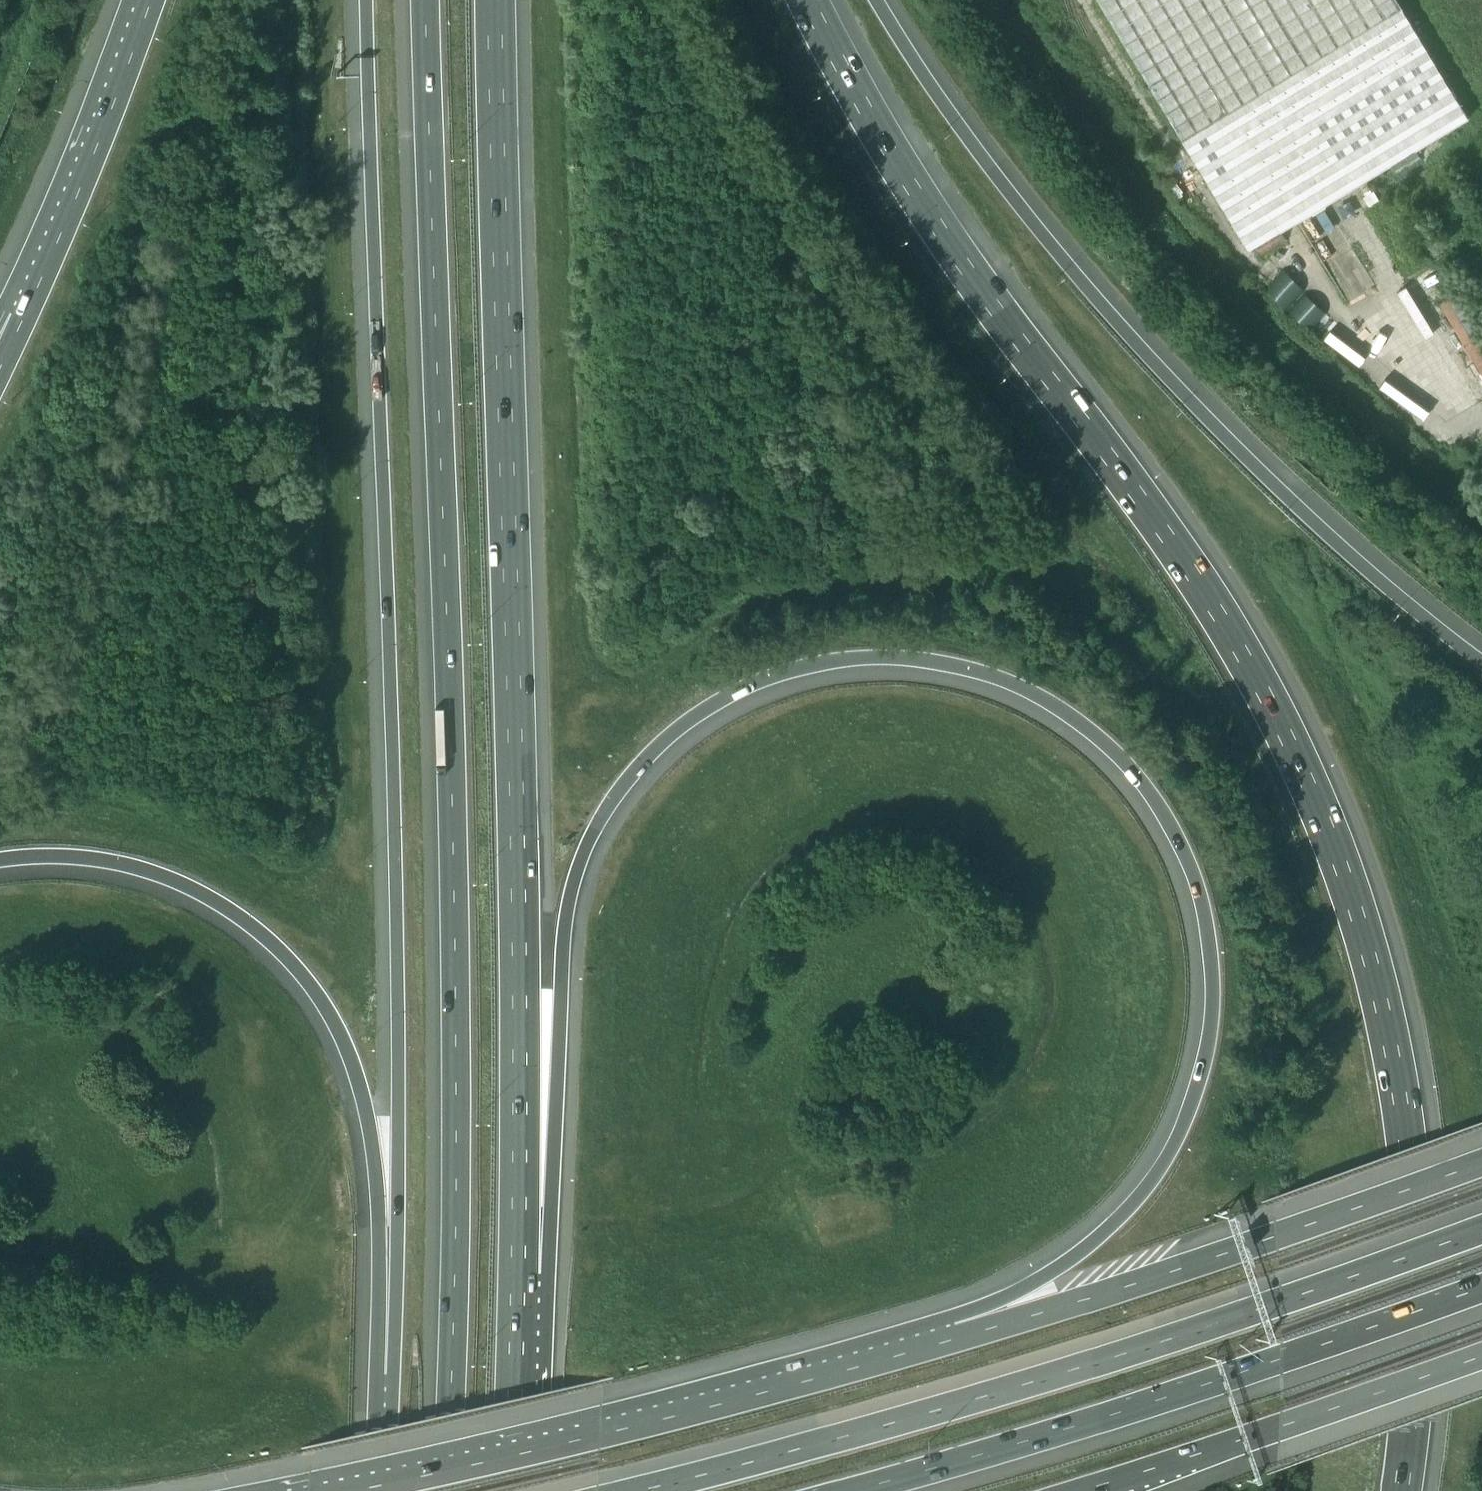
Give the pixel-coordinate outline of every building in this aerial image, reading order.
[(1249,250),(1253,248),(1255,252),(1283,234),(1281,230),(1389,164),(1392,169),(1418,153),(1416,149),(1435,137),(1442,149),(1461,138),(1454,126),(1468,117),(1397,0),(1098,0),(1249,250)] [(1278,297),(1299,317),(1315,300),(1293,280),(1278,297)]
